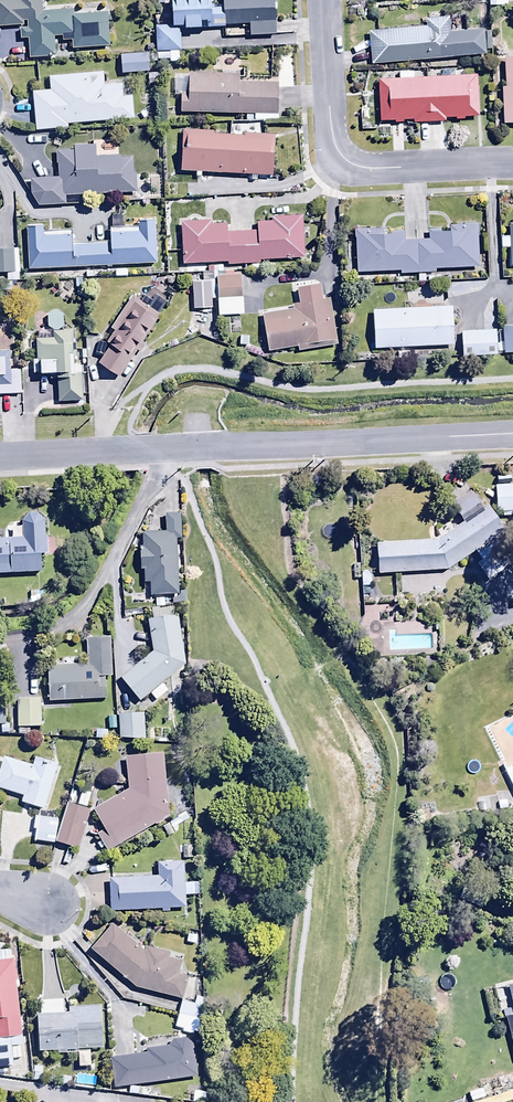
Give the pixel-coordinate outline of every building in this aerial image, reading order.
[(74,19),(74,13),(43,15),(42,0),(18,0),(18,3),(0,4),(0,30),(24,28),(23,23),(27,23),(28,31),(21,31),(22,42),(29,42),(31,61),(57,59),(55,39),(64,38),(64,44),(72,43),(73,53),(111,50),(108,16),(74,19)] [(163,8),(173,7),(174,28),(155,29),(156,63),(170,63),(170,66),(182,66),(181,31),(187,30),(187,33),(203,33),(203,26),(208,26),(208,31),(225,30),(225,28),(251,27),(251,38),(276,37),(276,0),(223,0),(223,10),(215,10),(214,6),(211,6),(211,0),(163,0),(163,8)] [(489,10),(508,10),(508,0),(489,0),(489,10)] [(369,35),(372,67),(486,57),(484,33),(463,35),(462,24),(450,25),(449,20),(425,22),(426,30),(369,35)] [(150,55),(121,57),(122,76),(151,75),(150,55)] [(504,60),(503,127),(512,126),(512,60),(504,60)] [(477,78),(414,81),(413,74),(399,75),(399,81),(378,82),(380,124),(394,124),(394,126),(404,126),(404,123),(414,123),(415,125),(446,124),(446,122),(465,122),(465,120),(478,120),(477,78)] [(103,75),(49,79),(50,95),(33,96),(36,134),(68,132),(68,127),(134,122),(133,100),(122,101),(121,87),(104,88),(103,75)] [(181,99),(180,115),(277,118),(278,85),(241,84),(241,76),(190,75),(190,77),(175,77),(175,99),(181,99)] [(202,179),(202,176),(252,178),(252,182),(258,182),(258,179),(273,180),(276,138),(264,138),(265,125),(232,123),(231,135),(183,133),(180,175),(197,175),(197,179),(202,179)] [(31,181),(31,196),(38,209),(65,208),(64,198),(135,195),(133,161),(96,162),(95,148),(75,149),(75,153),(56,154),(57,180),(31,181)] [(182,225),(183,266),(227,265),(227,268),(260,267),(260,263),(305,262),(304,219),(272,220),(272,224),(257,225),(257,233),(228,234),(227,227),(211,228),(211,224),(182,225)] [(157,267),(156,225),(138,226),(138,229),(110,230),(111,245),(74,246),(73,232),(43,233),(43,228),(26,228),(29,271),(157,267)] [(385,231),(354,232),(354,241),(356,241),(357,275),(401,273),(401,277),(435,275),(435,272),(479,270),(477,227),(450,228),(450,235),(441,235),(441,232),(428,233),(429,242),(405,243),(405,234),(391,235),(391,238),(385,238),(385,231)] [(7,275),(7,284),(19,283),(18,253),(0,253),(0,276),(7,275)] [(217,279),(218,305),(242,303),(241,278),(217,279)] [(212,311),(210,284),(192,285),(194,312),(212,311)] [(112,331),(114,332),(106,346),(110,348),(98,367),(120,380),(132,361),(129,359),(134,352),(139,354),(143,346),(141,345),(158,318),(131,300),(112,331)] [(338,348),(329,300),(293,306),(294,312),(262,317),(269,354),(298,349),(299,355),(338,348)] [(452,309),(373,313),(374,352),(454,349),(452,309)] [(48,329),(52,333),(59,333),(63,330),(63,317),(59,313),(53,313),(47,318),(48,329)] [(502,329),(504,356),(512,355),(512,328),(502,329)] [(33,362),(34,377),(74,377),(74,346),(75,346),(75,333),(54,333),(54,341),(37,341),(37,363),(33,362)] [(461,335),(462,359),(498,358),(497,333),(461,335)] [(21,396),(21,372),(9,372),(9,354),(0,354),(0,396),(21,396)] [(82,380),(58,380),(58,405),(83,404),(82,380)] [(496,487),(497,516),(504,515),(504,518),(512,518),(512,487),(496,487)] [(435,533),(441,542),(438,544),(378,546),(379,575),(449,572),(505,534),(488,509),(483,512),(471,493),(451,507),(464,526),(459,529),(454,521),(435,533)] [(42,574),(42,558),(52,558),(51,538),(47,539),(46,522),(39,515),(30,515),(23,523),(23,529),(14,529),(14,541),(0,541),(0,576),(42,574)] [(166,534),(143,536),(144,550),(139,550),(141,573),(144,573),(145,586),(150,586),(150,599),(174,598),(174,596),(180,595),(177,543),(182,542),(181,517),(165,518),(166,534)] [(154,654),(122,679),(141,704),(185,666),(178,618),(174,619),(173,609),(152,611),(154,622),(149,622),(154,654)] [(49,668),(50,703),(108,700),(107,679),(113,679),(111,639),(87,640),(88,666),(49,668)] [(41,702),(19,702),(19,729),(41,728),(41,702)] [(145,716),(120,717),(121,741),(146,741),(145,716)] [(109,854),(170,818),(164,755),(127,759),(130,791),(95,812),(107,832),(99,837),(109,854)] [(0,774),(0,790),(24,798),(22,804),(45,812),(60,766),(36,758),(33,767),(5,758),(0,774)] [(491,799),(475,802),(478,816),(493,813),(491,799)] [(91,812),(69,805),(58,844),(79,850),(91,812)] [(59,821),(37,818),(35,831),(37,831),(36,842),(56,845),(59,821)] [(160,879),(109,881),(112,912),(163,911),(163,914),(169,914),(169,911),(187,911),(186,896),(196,896),(196,886),(187,886),(186,864),(159,864),(160,879)] [(112,926),(92,950),(137,991),(184,1001),(189,978),(181,976),(184,964),(168,961),(170,955),(150,949),(145,954),(112,926)] [(15,990),(14,951),(4,952),(3,946),(0,946),(0,1069),(13,1068),(12,1060),(22,1060),(19,990),(15,990)] [(196,1006),(184,1002),(177,1028),(183,1030),(182,1033),(199,1037),(209,1000),(198,997),(196,1006)] [(60,1055),(80,1055),(80,1053),(80,1051),(105,1051),(104,1007),(71,1008),(71,1016),(40,1017),(41,1053),(60,1053),(60,1055)] [(112,1060),(116,1089),(198,1078),(194,1046),(188,1040),(174,1041),(172,1047),(148,1050),(149,1055),(112,1060)] [(80,1053),(80,1055),(80,1068),(90,1068),(90,1053),(80,1053)]
